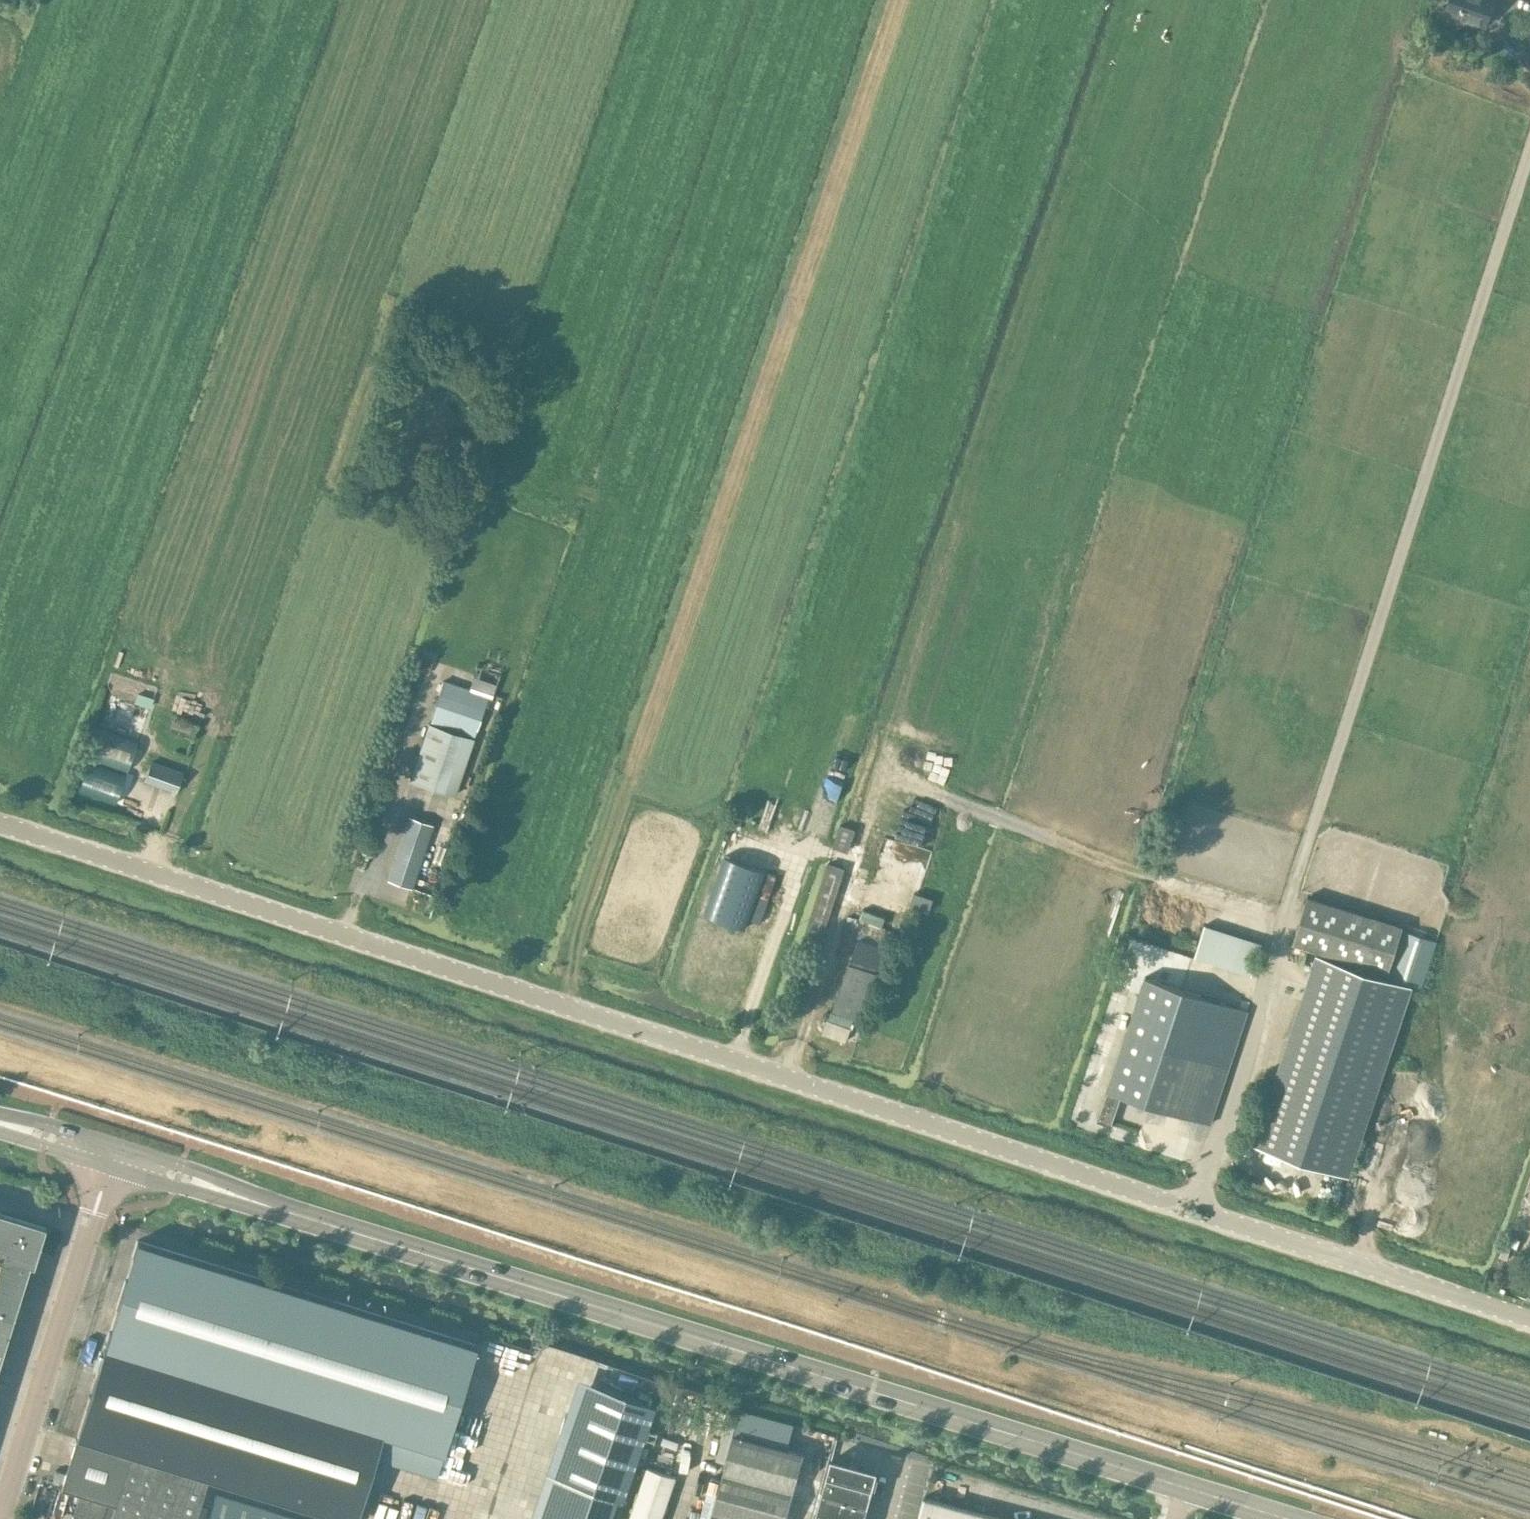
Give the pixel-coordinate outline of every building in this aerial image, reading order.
[(1445,11),(1447,14),(1456,17),(1459,15),(1486,24),(1494,0),(1449,0),(1445,11)] [(443,680),(436,701),(481,716),(488,695),(443,680)] [(429,723),(410,779),(455,794),(474,737),(429,723)] [(121,747),(98,739),(94,748),(118,757),(121,747)] [(151,761),(144,779),(176,790),(182,773),(151,761)] [(401,840),(388,879),(411,887),(424,847),(432,823),(409,816),(401,840)] [(725,855),(705,913),(745,927),(766,870),(725,855)] [(1308,896),(1293,942),(1388,972),(1403,926),(1308,896)] [(1205,924),(1195,956),(1252,974),(1262,942),(1205,924)] [(888,948),(860,937),(850,963),(849,963),(833,1010),(864,1020),(880,974),(879,973),(888,948)] [(1399,1024),(1412,985),(1317,953),(1280,1065),(1254,1143),(1350,1175),(1399,1024)] [(1248,1010),(1146,976),(1097,1122),(1111,1126),(1122,1094),(1210,1123),(1248,1010)] [(41,1226),(0,1214),(0,1357),(41,1226)] [(137,1240),(77,1435),(349,1518),(355,1518),(382,1432),(443,1451),(476,1343),(137,1240)] [(596,1382),(569,1372),(559,1369),(551,1393),(546,1407),(583,1420),(596,1382)] [(600,1384),(567,1478),(625,1498),(657,1404),(600,1384)] [(734,1433),(711,1518),(786,1518),(804,1452),(734,1433)] [(76,1437),(61,1487),(79,1492),(71,1518),(102,1518),(107,1518),(195,1518),(208,1477),(76,1437)] [(823,1493),(869,1505),(878,1474),(832,1461),(823,1493)] [(631,1518),(662,1518),(676,1476),(649,1467),(631,1518)] [(216,1491),(207,1518),(306,1518),(216,1491)] [(843,1518),(866,1518),(869,1505),(823,1493),(818,1512),(843,1518)] [(918,1518),(1012,1518),(925,1495),(920,1511),(918,1518)]
